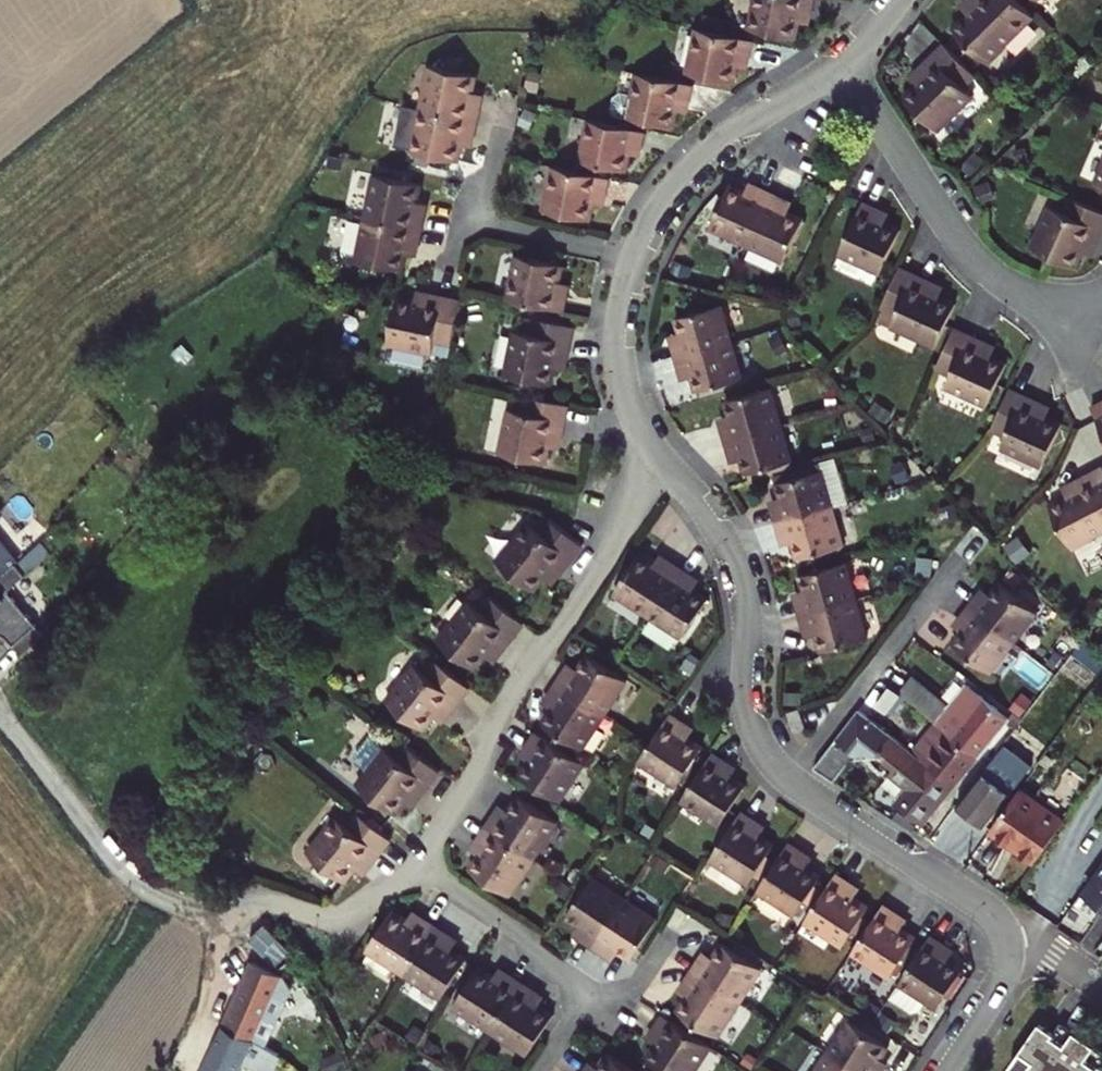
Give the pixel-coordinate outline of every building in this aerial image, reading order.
[(747,29),(792,38),(796,20),(803,22),(806,9),(812,10),(814,0),(753,0),(747,29)] [(970,13),(955,28),(990,64),(1006,48),(1004,46),(1035,15),(1020,0),(974,0),(979,5),(970,13)] [(964,5),(970,13),(979,5),(974,0),(969,0),(964,5)] [(809,22),(812,10),(806,9),(803,22),(809,22)] [(741,52),(747,53),(750,39),(692,26),(682,72),(727,82),(731,64),(738,65),(741,52)] [(919,79),(922,83),(911,95),(943,128),(975,97),(966,87),(977,75),(946,43),(924,66),(927,69),(919,79)] [(744,67),(747,53),(741,52),(738,65),(744,67)] [(924,66),(915,75),(919,79),(927,69),(924,66)] [(429,67),(420,110),(477,122),(480,105),(476,105),(478,93),(473,92),(476,76),(429,67)] [(616,92),(612,106),(616,112),(671,125),(675,106),(680,107),(681,101),(687,103),(691,86),(635,74),(630,91),(619,89),(616,92)] [(473,139),(477,122),(420,110),(404,107),(396,142),(412,146),(410,155),(457,165),(461,149),(466,150),(469,138),(473,139)] [(646,132),(589,120),(580,164),(625,174),(629,157),(633,158),(636,148),(642,149),(646,132)] [(642,149),(636,148),(633,158),(639,160),(642,149)] [(1093,185),(1101,189),(1101,165),(1093,185)] [(609,179),(552,167),(542,208),(588,217),(592,200),(597,201),(599,194),(605,196),(609,179)] [(373,177),(365,220),(421,232),(424,215),(419,213),(421,202),(418,201),(421,187),(373,177)] [(712,230),(748,247),(771,195),(758,189),(757,193),(750,190),(748,195),(731,187),(712,230)] [(605,196),(599,194),(597,201),(603,203),(605,196)] [(784,207),(787,202),(771,195),(748,247),(785,264),(804,221),(790,215),(792,210),(784,207)] [(1051,206),(1033,247),(1076,266),(1082,249),(1087,252),(1092,242),(1097,245),(1101,233),(1101,210),(1071,196),(1064,211),(1051,206)] [(787,202),(784,207),(792,210),(794,205),(787,202)] [(876,211),(861,205),(838,257),(877,276),(896,233),(882,225),(884,221),(873,216),(876,211)] [(886,216),(876,211),(873,216),(884,221),(886,216)] [(412,249),(418,250),(421,232),(365,220),(356,264),(403,275),(406,258),(410,258),(412,249)] [(1092,242),(1087,252),(1093,255),(1097,245),(1092,242)] [(560,268),(513,259),(504,303),(561,314),(564,296),(560,295),(562,284),(557,282),(560,268)] [(882,304),(898,312),(892,325),(932,344),(951,302),(936,294),(939,288),(929,283),(931,278),(900,264),(882,304)] [(941,284),(931,278),(929,283),(939,288),(941,284)] [(413,304),(396,301),(386,347),(430,358),(433,343),(448,347),(458,304),(425,297),(424,302),(414,300),(413,304)] [(671,345),(675,360),(730,345),(719,306),(674,319),(678,335),(674,336),(676,343),(671,345)] [(527,337),(513,335),(504,379),(551,389),(554,373),(557,373),(561,363),(566,364),(573,332),(531,323),(527,337)] [(936,371),(952,379),(945,392),(985,410),(1005,368),(990,361),(993,356),(982,351),(984,346),(955,332),(936,371)] [(695,397),(740,384),(730,345),(675,360),(680,376),(685,374),(687,381),(691,380),(695,397)] [(995,351),(984,346),(982,351),(993,356),(995,351)] [(561,363),(557,373),(564,375),(566,364),(561,363)] [(719,429),(723,444),(778,429),(768,391),(723,402),(727,419),(723,420),(724,426),(719,429)] [(990,435),(1006,443),(1001,454),(1042,473),(1061,431),(1046,424),(1048,419),(1038,414),(1040,410),(1009,394),(990,435)] [(521,415),(507,412),(497,457),(544,467),(547,451),(552,452),(555,440),(560,440),(566,406),(524,398),(521,415)] [(1091,410),(1101,431),(1101,404),(1091,410)] [(1040,410),(1038,414),(1048,419),(1050,413),(1040,410)] [(724,426),(723,420),(716,422),(719,429),(724,426)] [(743,480),(789,468),(778,429),(723,444),(727,460),(733,459),(734,465),(739,465),(743,480)] [(772,480),(774,487),(819,474),(831,513),(846,509),(833,463),(772,480)] [(1066,499),(1049,508),(1071,553),(1092,544),(1090,539),(1101,533),(1101,470),(1074,484),(1078,493),(1066,499)] [(771,513),(775,528),(831,513),(819,474),(774,487),(778,503),(773,505),(774,512),(771,513)] [(1074,484),(1062,490),(1066,499),(1078,493),(1074,484)] [(796,565),(842,551),(831,513),(775,528),(780,545),(785,544),(787,551),(793,549),(796,565)] [(538,529),(526,520),(495,560),(533,589),(543,576),(551,566),(561,572),(582,545),(547,516),(538,529)] [(611,598),(645,620),(676,571),(663,564),(661,567),(653,562),(650,567),(636,559),(611,598)] [(561,572),(551,566),(543,576),(552,584),(561,572)] [(798,605),(802,619),(857,603),(846,566),(802,580),(805,594),(800,596),(802,603),(798,605)] [(687,585),(691,581),(676,571),(645,620),(680,642),(706,604),(691,594),(694,590),(687,585)] [(0,578),(0,593),(9,585),(1,577),(0,578)] [(698,586),(691,581),(687,585),(694,590),(698,586)] [(980,598),(971,611),(1019,647),(1043,615),(1004,586),(996,597),(992,595),(987,601),(980,598)] [(992,595),(988,590),(980,598),(987,601),(992,595)] [(478,609),(467,601),(437,639),(475,669),(485,655),(494,645),(502,651),(524,624),(489,597),(478,609)] [(823,656),(868,642),(857,603),(802,619),(807,636),(810,634),(814,643),(820,641),(823,656)] [(32,643),(44,628),(23,605),(5,621),(17,635),(21,632),(32,643)] [(957,649),(996,677),(1019,647),(971,611),(961,623),(967,627),(963,634),(966,637),(957,649)] [(967,627),(961,623),(958,630),(963,634),(967,627)] [(494,645),(485,655),(494,663),(502,651),(494,645)] [(566,670),(557,685),(605,716),(628,680),(590,655),(582,668),(578,664),(571,673),(566,670)] [(422,674),(411,665),(384,699),(423,729),(432,717),(436,720),(443,710),(448,715),(469,688),(432,659),(422,674)] [(578,664),(573,661),(566,670),(571,673),(578,664)] [(903,694),(939,723),(981,756),(1011,718),(965,681),(945,707),(913,681),(903,694)] [(541,729),(580,755),(605,716),(557,685),(548,699),(552,701),(545,712),(550,715),(541,729)] [(878,703),(888,712),(903,694),(893,686),(878,703)] [(552,701),(548,699),(541,709),(545,712),(552,701)] [(800,707),(787,711),(795,731),(807,727),(800,707)] [(443,710),(436,720),(441,723),(448,715),(443,710)] [(668,714),(648,744),(636,763),(674,787),(699,748),(685,738),(688,733),(679,728),(682,723),(668,714)] [(924,826),(956,787),(914,754),(891,737),(861,715),(816,771),(835,786),(857,759),(875,754),(894,770),(888,777),(905,791),(896,804),(924,826)] [(690,729),(682,723),(679,728),(688,733),(690,729)] [(981,756),(939,723),(914,754),(956,787),(981,756)] [(527,760),(531,762),(521,777),(561,802),(585,765),(537,734),(528,749),(532,752),(527,760)] [(357,762),(367,771),(356,784),(394,814),(404,801),(407,804),(414,794),(419,798),(440,771),(406,744),(395,757),(369,737),(355,754),(357,762)] [(528,749),(523,758),(527,760),(532,752),(528,749)] [(724,762),(709,754),(679,801),(719,827),(743,787),(729,778),(730,775),(721,768),(724,762)] [(1027,775),(1002,754),(961,806),(985,826),(1027,775)] [(734,769),(724,762),(721,768),(730,775),(734,769)] [(419,798),(414,794),(407,804),(412,808),(419,798)] [(495,814),(485,829),(534,860),(557,823),(518,797),(510,812),(505,809),(500,817),(495,814)] [(1061,827),(1018,797),(994,829),(1038,860),(1061,827)] [(500,806),(495,814),(500,817),(505,809),(500,806)] [(346,824),(335,817),(306,853),(344,883),(355,870),(358,872),(364,863),(370,867),(391,838),(356,811),(346,824)] [(755,821),(740,812),(709,861),(748,886),(773,847),(760,838),(762,833),(751,827),(755,821)] [(755,821),(751,827),(762,833),(765,828),(755,821)] [(472,873),(511,897),(534,860),(485,829),(476,845),(482,847),(477,855),(481,858),(472,873)] [(801,851),(786,842),(755,890),(794,915),(819,875),(805,867),(808,862),(798,856),(801,851)] [(476,845),(471,853),(477,855),(482,847),(476,845)] [(1083,891),(1101,864),(1101,848),(1100,847),(1075,885),(1083,891)] [(801,851),(798,856),(808,862),(812,858),(801,851)] [(370,867),(364,863),(358,872),(361,876),(370,867)] [(1083,891),(1101,904),(1101,864),(1083,891)] [(849,882),(835,873),(804,922),(842,945),(867,906),(855,897),(858,893),(847,885),(849,882)] [(578,940),(592,948),(623,900),(588,879),(563,919),(577,927),(574,931),(581,934),(578,940)] [(860,889),(849,882),(847,885),(858,893),(860,889)] [(633,962),(658,922),(623,900),(592,948),(606,957),(609,952),(617,957),(619,952),(633,962)] [(898,912),(883,904),(852,951),(890,976),(916,936),(902,927),(905,923),(895,917),(898,912)] [(908,919),(898,912),(895,917),(905,923),(908,919)] [(367,954),(405,978),(437,928),(422,919),(418,924),(410,918),(407,923),(393,914),(367,954)] [(413,914),(410,918),(418,924),(422,919),(413,914)] [(248,938),(273,960),(275,957),(286,943),(263,921),(248,938)] [(448,942),(451,937),(437,928),(405,978),(443,1002),(469,963),(455,953),(458,949),(448,942)] [(581,934),(574,931),(572,936),(578,940),(581,934)] [(946,943),(929,933),(898,982),(890,995),(913,1010),(919,1008),(925,999),(937,1006),(962,966),(950,958),(953,954),(943,947),(946,943)] [(451,937),(448,942),(458,949),(461,945),(451,937)] [(700,958),(691,972),(739,1004),(762,968),(723,943),(714,956),(710,954),(705,961),(700,958)] [(955,949),(946,943),(943,947),(953,954),(955,949)] [(705,950),(700,958),(705,961),(710,954),(705,950)] [(300,977),(286,951),(275,957),(290,982),(300,977)] [(617,957),(609,952),(606,957),(613,962),(617,957)] [(254,962),(224,1026),(265,1044),(276,1021),(265,1015),(281,980),(274,977),(276,972),(254,962)] [(452,1008),(491,1033),(523,983),(508,974),(504,979),(495,973),(492,976),(478,967),(452,1008)] [(508,974),(499,967),(495,973),(504,979),(508,974)] [(678,1011),(717,1037),(739,1004),(691,972),(683,985),(687,987),(683,994),(687,997),(678,1011)] [(534,998),(538,992),(523,983),(491,1033),(528,1057),(553,1017),(540,1008),(543,1003),(534,998)] [(683,985),(678,991),(683,994),(687,987),(683,985)] [(546,998),(538,992),(534,998),(543,1003),(546,998)] [(655,1045),(647,1059),(666,1070),(694,1070),(710,1046),(662,1015),(654,1028),(658,1031),(651,1043),(655,1045)] [(828,1049),(863,1070),(884,1070),(886,1067),(882,1064),(885,1058),(880,1056),(888,1042),(849,1017),(828,1049)] [(1086,1038),(1062,1022),(1056,1031),(1053,1034),(1039,1025),(1011,1065),(1019,1070),(1063,1070),(1086,1038)] [(1042,1022),(1039,1025),(1053,1034),(1056,1031),(1042,1022)] [(280,1056),(265,1044),(224,1026),(203,1070),(239,1070),(245,1060),(271,1070),(273,1070),(280,1056)] [(654,1028),(646,1039),(651,1043),(658,1031),(654,1028)] [(1086,1038),(1063,1070),(1101,1070),(1101,1069),(1101,1068),(1101,1066),(1101,1049),(1086,1038)] [(828,1049),(815,1070),(863,1070),(828,1049)] [(610,1056),(602,1068),(597,1065),(593,1070),(635,1070),(610,1056)] [(890,1062),(885,1058),(882,1064),(886,1067),(890,1062)] [(592,1062),(588,1070),(589,1070),(593,1070),(597,1065),(592,1062)]
